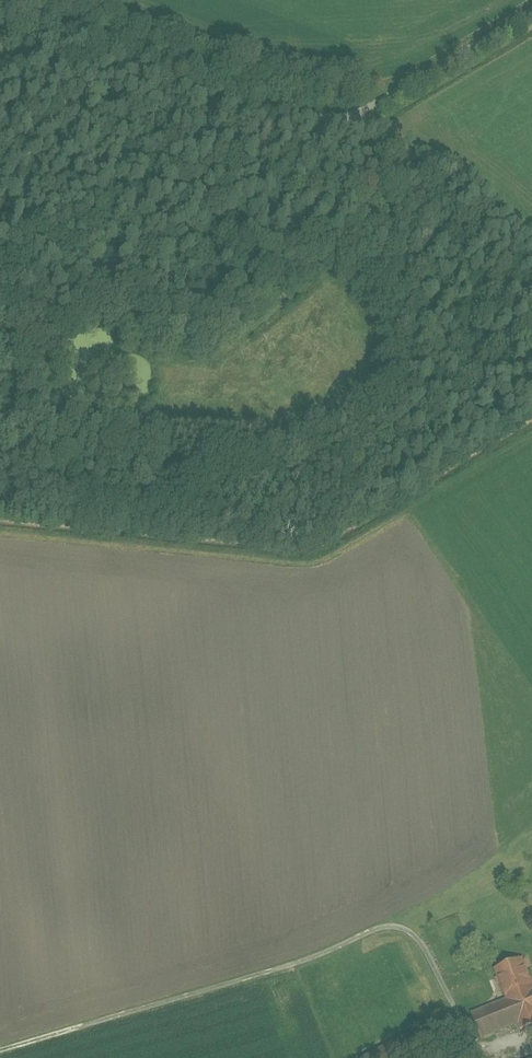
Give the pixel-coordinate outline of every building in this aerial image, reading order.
[(464,947),(457,949),(460,956),(467,954),(464,947)] [(495,969),(506,998),(469,1012),(479,1038),(516,1024),(519,1031),(531,1026),(531,982),(523,958),(505,965),(495,969)]
